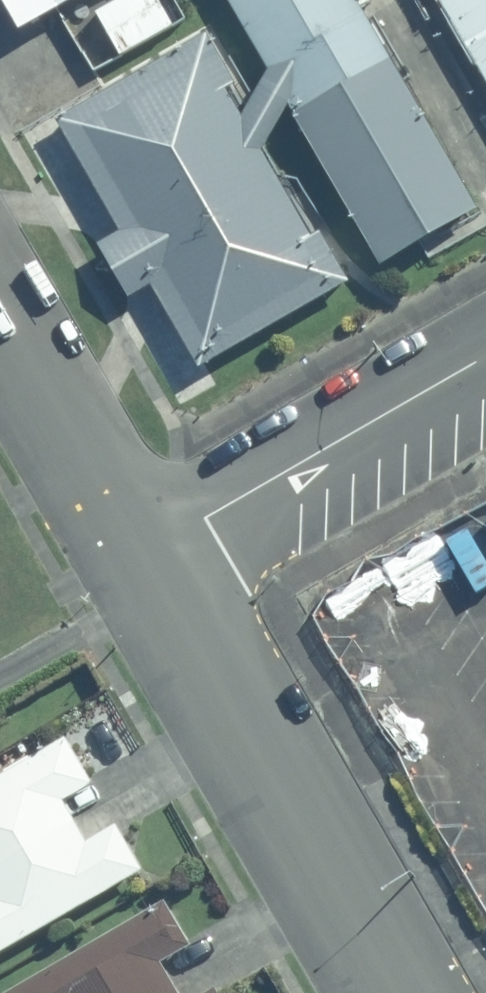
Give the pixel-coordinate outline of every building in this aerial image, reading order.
[(28,21),(65,0),(16,0),(28,21)] [(265,72),(250,112),(210,37),(60,116),(122,233),(105,242),(135,298),(156,288),(199,369),(358,285),(281,141),(294,106),(386,267),(430,242),(436,252),(485,224),(485,199),(378,0),(230,0),(265,72)] [(453,17),(481,0),(443,0),(453,17)] [(453,17),(485,72),(485,0),(481,0),(453,17)] [(61,740),(0,775),(0,864),(69,823),(58,801),(87,784),(61,740)] [(69,823),(0,864),(0,952),(137,872),(110,828),(81,844),(69,823)] [(165,899),(2,992),(158,992),(175,983),(161,959),(191,943),(165,899)] [(175,983),(158,992),(180,992),(175,983)]
